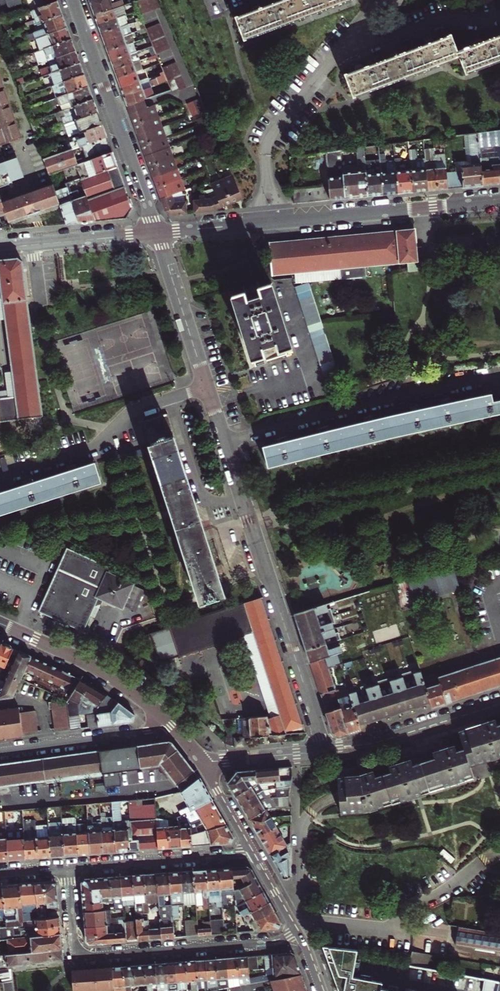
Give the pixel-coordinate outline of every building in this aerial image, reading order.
[(30,19),(32,23),(59,14),(56,6),(54,0),(33,8),(29,10),(32,18),(30,19)] [(92,16),(111,9),(121,6),(122,6),(120,0),(109,4),(108,0),(86,0),(88,7),(92,16)] [(135,5),(137,11),(139,15),(146,13),(141,0),(138,0),(133,2),(135,5)] [(146,13),(153,10),(149,0),(141,0),(146,13)] [(158,0),(149,0),(153,10),(161,7),(158,0)] [(247,39),(348,0),(278,0),(262,6),(261,4),(257,5),(254,7),(255,9),(238,15),(236,15),(245,40),(248,39),(247,39)] [(94,22),(95,26),(115,19),(123,16),(125,15),(121,6),(111,9),(92,16),(94,22)] [(30,31),(33,38),(63,26),(61,19),(59,14),(32,23),(34,30),(30,31)] [(97,32),(99,35),(126,25),(123,16),(115,19),(95,26),(97,32)] [(100,39),(102,43),(121,36),(129,33),(126,25),(99,35),(100,39)] [(158,25),(151,27),(156,39),(163,37),(158,25)] [(33,38),(37,50),(68,38),(66,34),(63,26),(33,38)] [(149,40),(149,42),(156,39),(151,27),(144,29),(148,37),(149,40)] [(144,28),(139,30),(142,39),(144,39),(148,37),(144,29),(144,28)] [(456,49),(458,49),(452,32),(449,33),(449,34),(434,40),(433,37),(429,39),(426,40),(426,42),(398,52),(398,50),(395,52),(391,53),(391,55),(363,65),(363,63),(359,65),(356,66),(356,68),(345,72),(344,72),(342,73),(351,97),(356,96),(355,95),(459,57),(456,49)] [(121,36),(102,43),(103,48),(105,52),(124,45),(133,43),(129,33),(121,36)] [(458,49),(456,49),(459,57),(465,74),(468,73),(468,72),(499,60),(499,37),(499,34),(482,40),(481,38),(478,39),(475,40),(475,43),(458,49)] [(163,37),(156,39),(161,52),(168,50),(163,37)] [(68,38),(37,50),(33,51),(38,63),(55,57),(72,51),(71,46),(68,38)] [(161,52),(156,39),(149,42),(153,51),(154,54),(161,52)] [(106,57),(108,61),(135,52),(137,51),(134,42),(133,43),(124,45),(105,52),(106,57)] [(40,75),(49,72),(77,62),(75,57),(72,51),(55,57),(57,62),(38,69),(40,75)] [(110,66),(111,70),(138,61),(135,52),(108,61),(110,66)] [(113,75),(115,79),(141,70),(138,61),(111,70),(113,75)] [(53,84),(54,84),(81,74),(79,69),(77,62),(49,72),(53,84)] [(166,65),(171,78),(178,76),(173,63),(166,65)] [(162,73),(165,81),(171,78),(166,65),(160,68),(160,69),(162,73)] [(116,84),(118,88),(144,79),(141,70),(115,79),(116,84)] [(119,92),(121,97),(150,87),(165,81),(162,73),(158,74),(144,79),(118,88),(119,92)] [(54,84),(58,95),(85,86),(83,80),(81,74),(54,84)] [(183,88),(178,76),(171,78),(176,90),(183,88)] [(169,89),(176,90),(171,78),(165,81),(168,87),(169,89)] [(19,138),(14,121),(8,105),(2,88),(0,82),(0,145),(19,138)] [(57,102),(60,109),(90,99),(87,92),(85,86),(58,95),(42,101),(44,107),(57,102)] [(124,106),(142,100),(144,99),(153,95),(150,87),(121,97),(123,101),(124,106)] [(198,98),(192,100),(196,113),(204,110),(198,98)] [(60,124),(63,123),(95,111),(92,106),(90,99),(60,109),(62,115),(57,116),(60,124)] [(126,110),(127,114),(145,108),(142,100),(124,106),(126,110)] [(189,116),(196,113),(192,100),(185,103),(189,116)] [(132,126),(157,116),(153,105),(145,108),(127,114),(129,119),(132,126)] [(67,136),(77,133),(99,125),(97,118),(95,111),(63,123),(67,136)] [(134,131),(136,136),(161,127),(157,116),(132,126),(134,131)] [(99,125),(77,133),(79,137),(76,138),(77,142),(70,145),(71,148),(104,136),(101,131),(99,125)] [(161,127),(136,136),(137,141),(139,146),(165,137),(161,127)] [(476,134),(481,185),(499,183),(499,131),(484,133),(476,134)] [(472,186),(481,185),(476,134),(467,135),(469,164),(459,165),(460,170),(444,172),(446,188),(472,186)] [(61,169),(109,151),(107,145),(104,136),(71,148),(43,159),(48,173),(61,169)] [(141,152),(143,157),(169,148),(165,137),(139,146),(141,152)] [(371,168),(363,169),(366,196),(374,195),(381,194),(378,155),(377,146),(369,147),(371,168)] [(145,162),(147,167),(173,158),(169,148),(143,157),(145,162)] [(355,163),(340,165),(344,198),(355,197),(366,196),(363,169),(361,148),(353,149),(355,163)] [(426,190),(423,160),(423,159),(415,160),(414,150),(407,151),(408,160),(411,191),(419,191),(426,190)] [(72,179),(78,177),(114,165),(111,158),(109,151),(61,169),(66,181),(72,179)] [(331,199),(344,198),(340,165),(339,151),(332,151),(334,169),(326,170),(328,186),(306,189),(307,201),(331,199)] [(393,153),(393,162),(396,193),(405,192),(411,191),(408,160),(400,160),(400,158),(399,158),(398,152),(393,153)] [(383,154),(378,155),(381,194),(388,194),(396,193),(393,162),(386,162),(386,160),(384,160),(383,154)] [(443,154),(433,155),(436,189),(441,189),(446,188),(444,172),(443,154)] [(430,160),(423,160),(426,190),(430,190),(436,189),(433,155),(430,155),(430,160)] [(0,156),(0,187),(10,183),(9,181),(21,177),(14,157),(2,161),(0,156)] [(151,179),(177,168),(173,158),(147,167),(148,172),(151,179)] [(83,193),(85,198),(121,186),(114,165),(78,177),(83,193)] [(154,188),(180,179),(177,168),(151,179),(153,184),(154,188)] [(234,201),(240,199),(230,174),(218,178),(228,204),(234,201)] [(223,205),(228,204),(218,178),(208,183),(210,188),(213,195),(217,207),(223,205)] [(93,221),(85,198),(83,193),(78,194),(72,179),(66,181),(64,182),(66,186),(78,222),(85,222),(93,221)] [(158,199),(180,191),(184,190),(180,179),(154,188),(156,194),(158,199)] [(0,202),(4,214),(7,221),(29,213),(34,212),(38,210),(58,203),(54,190),(52,184),(30,191),(27,192),(22,194),(0,202)] [(78,222),(66,186),(54,190),(58,203),(66,223),(72,223),(78,222)] [(121,186),(85,198),(93,221),(104,220),(123,218),(129,207),(121,186)] [(201,191),(201,195),(201,198),(207,197),(213,195),(210,188),(201,191)] [(297,202),(301,202),(307,201),(306,189),(300,189),(292,190),(293,202),(297,202)] [(167,214),(184,212),(183,200),(180,191),(158,199),(162,211),(165,213),(167,214)] [(202,211),(211,210),(217,207),(213,195),(207,197),(201,198),(201,195),(194,196),(194,199),(190,199),(192,212),(202,211)] [(414,230),(397,231),(400,263),(407,262),(418,261),(415,237),(414,230)] [(365,266),(400,263),(397,231),(326,238),(269,244),(270,254),(272,275),(295,273),(340,269),(341,279),(366,277),(365,266)] [(2,422),(6,421),(42,416),(28,308),(27,303),(22,263),(17,259),(7,260),(0,260),(0,312),(4,312),(13,381),(6,381),(7,391),(0,392),(0,422),(2,422)] [(418,261),(407,262),(408,269),(408,270),(422,269),(420,261),(418,261)] [(296,283),(341,279),(340,269),(295,273),(296,283)] [(296,287),(298,293),(312,289),(310,283),(296,287)] [(279,352),(285,350),(292,348),(271,284),(259,288),(261,296),(248,300),(245,292),(233,296),(245,330),(255,360),(266,356),(263,348),(276,343),(279,352)] [(312,289),(298,293),(300,300),(314,296),(312,289)] [(314,296),(300,300),(302,307),(316,302),(314,296)] [(316,302),(302,307),(304,313),(319,309),(316,302)] [(304,313),(306,319),(320,315),(319,309),(304,313)] [(306,319),(308,326),(322,322),(320,315),(306,319)] [(322,322),(308,326),(310,333),(324,328),(323,324),(322,322)] [(310,333),(312,339),(327,335),(324,328),(310,333)] [(327,335),(312,339),(314,346),(328,342),(327,335)] [(314,346),(316,352),(330,348),(328,342),(314,346)] [(330,348),(316,352),(318,359),(333,355),(330,348)] [(333,355),(318,359),(320,365),(335,361),(333,355)] [(335,361),(320,365),(322,372),(337,368),(335,361)] [(322,372),(324,379),(339,374),(337,368),(322,372)] [(286,441),(278,443),(270,445),(262,447),(267,468),(331,452),(407,435),(499,415),(499,403),(493,405),(493,402),(491,396),(491,394),(477,397),(448,403),(441,404),(434,406),(426,407),(418,409),(411,411),(403,413),(397,414),(373,420),(365,422),(352,425),(343,427),(327,430),(320,432),(310,435),(286,441)] [(223,581),(216,584),(200,532),(204,531),(199,515),(174,438),(175,438),(167,414),(142,421),(150,445),(151,445),(156,459),(160,473),(174,517),(177,525),(198,592),(202,603),(220,596),(227,594),(224,584),(223,581)] [(31,482),(24,485),(0,492),(0,515),(49,500),(102,483),(100,477),(95,462),(76,468),(69,471),(31,482)] [(204,531),(200,532),(216,584),(223,581),(222,576),(225,575),(217,550),(214,551),(210,541),(207,529),(204,531)] [(423,539),(419,539),(416,541),(415,545),(418,549),(422,549),(425,546),(426,542),(423,539)] [(109,569),(68,551),(41,610),(39,613),(40,614),(42,610),(46,612),(53,616),(90,632),(96,619),(103,622),(111,604),(122,610),(134,584),(107,572),(109,569)] [(392,584),(400,607),(459,590),(455,577),(451,566),(392,584)] [(365,611),(383,605),(378,590),(360,596),(365,611)] [(227,734),(224,742),(225,743),(235,747),(234,737),(243,737),(262,735),(305,733),(261,597),(150,634),(160,662),(243,635),(268,712),(266,716),(242,718),(241,715),(237,716),(238,718),(222,719),(227,734)] [(141,608),(137,609),(140,620),(153,616),(148,600),(139,602),(141,608)] [(296,619),(298,627),(318,620),(316,614),(327,610),(326,604),(294,614),(296,619)] [(300,633),(302,639),(333,629),(332,622),(320,626),(318,620),(298,627),(300,633)] [(304,645),(306,651),(326,644),(325,639),(336,635),(333,629),(302,639),(304,645)] [(7,662),(13,648),(8,646),(1,643),(0,646),(0,664),(5,667),(7,662)] [(324,658),(336,654),(341,652),(339,647),(328,650),(326,644),(306,651),(308,658),(310,663),(324,658)] [(13,648),(7,662),(12,664),(18,651),(13,648)] [(0,692),(0,699),(13,697),(21,679),(31,656),(25,653),(18,651),(12,664),(0,692)] [(324,658),(327,668),(339,664),(336,654),(324,658)] [(21,679),(52,693),(58,681),(50,677),(55,667),(44,662),(31,656),(21,679)] [(438,677),(439,683),(446,703),(489,689),(499,686),(499,657),(438,677)] [(310,663),(317,685),(323,683),(332,681),(327,668),(324,658),(310,663)] [(142,659),(137,664),(145,671),(149,666),(142,659)] [(66,672),(55,667),(50,677),(58,681),(52,693),(51,695),(59,699),(67,703),(80,679),(67,673),(66,672)] [(411,685),(418,706),(423,705),(430,703),(425,687),(420,671),(413,673),(416,684),(411,685)] [(395,678),(406,710),(411,708),(418,706),(411,685),(405,687),(402,676),(395,678)] [(387,693),(394,714),(400,712),(406,710),(395,678),(389,680),(393,691),(387,693)] [(86,714),(87,714),(96,713),(96,709),(106,694),(93,687),(87,683),(80,679),(67,703),(68,715),(77,714),(86,713),(86,714)] [(324,687),(323,683),(317,685),(325,711),(333,734),(338,737),(349,733),(335,690),(333,685),(324,687)] [(425,687),(430,703),(431,708),(439,705),(446,703),(439,683),(425,687)] [(372,686),(382,718),(388,716),(394,714),(387,693),(382,695),(378,684),(372,686)] [(363,700),(369,721),(376,719),(382,718),(372,686),(366,688),(369,698),(363,700)] [(335,690),(349,733),(354,732),(360,730),(359,725),(349,693),(347,688),(339,691),(338,689),(335,690)] [(349,693),(359,725),(364,723),(369,721),(363,700),(359,690),(349,693)] [(109,696),(106,694),(96,709),(96,713),(98,726),(104,725),(133,721),(135,715),(122,705),(109,696)] [(49,708),(51,708),(54,727),(70,726),(68,715),(67,703),(59,699),(48,701),(49,708)] [(0,708),(0,739),(8,738),(19,737),(20,735),(21,734),(21,732),(21,731),(28,730),(36,729),(33,708),(18,710),(17,706),(0,708)] [(87,714),(89,727),(98,726),(96,713),(87,714)] [(79,728),(77,714),(68,715),(70,726),(70,730),(79,728)] [(497,725),(495,720),(478,725),(459,732),(464,749),(457,751),(455,746),(442,750),(433,753),(434,759),(413,766),(411,760),(400,763),(389,766),(391,772),(375,777),(374,771),(366,774),(360,776),(338,778),(340,796),(341,813),(368,811),(473,777),(470,766),(499,756),(499,725),(497,725)] [(243,737),(234,737),(235,747),(244,746),(243,737)] [(168,741),(100,751),(103,772),(116,771),(157,765),(159,763),(180,792),(199,778),(185,760),(172,743),(168,741)] [(103,772),(100,751),(84,753),(44,759),(46,780),(100,773),(103,772)] [(44,759),(0,765),(0,787),(46,780),(44,759)] [(293,776),(292,767),(273,769),(255,770),(257,784),(267,783),(275,782),(292,780),(293,776)] [(257,784),(255,770),(243,772),(237,772),(228,784),(235,796),(257,784)] [(118,784),(116,771),(103,772),(100,773),(102,787),(118,784)] [(180,815),(184,813),(211,800),(205,789),(199,778),(180,792),(188,805),(178,810),(180,815)] [(291,787),(292,780),(275,782),(276,788),(291,787)] [(267,783),(257,784),(235,796),(238,801),(240,804),(263,790),(268,790),(267,783)] [(289,793),(291,787),(276,788),(272,789),(272,793),(277,792),(278,797),(289,796),(289,793)] [(243,809),(244,811),(266,798),(270,798),(269,790),(268,790),(263,790),(240,804),(243,809)] [(266,798),(244,811),(247,815),(249,818),(265,809),(275,808),(285,807),(289,807),(289,796),(278,797),(270,798),(266,798)] [(136,826),(138,849),(148,849),(157,848),(155,822),(155,819),(154,805),(141,806),(135,806),(134,800),(127,800),(128,820),(129,827),(136,826)] [(188,820),(189,824),(218,812),(215,806),(211,800),(184,813),(188,820)] [(127,850),(138,849),(136,826),(129,827),(128,820),(120,821),(119,801),(111,801),(112,816),(114,851),(127,850)] [(30,820),(29,808),(21,809),(22,823),(23,828),(25,858),(38,857),(49,856),(47,827),(38,828),(37,825),(34,826),(34,820),(30,820)] [(265,809),(249,818),(251,823),(253,826),(270,816),(276,816),(275,808),(265,809)] [(199,827),(201,831),(226,825),(222,818),(218,812),(189,824),(190,833),(193,833),(192,830),(199,827)] [(291,823),(291,814),(276,816),(270,816),(253,826),(257,832),(260,837),(276,827),(286,823),(291,823)] [(99,817),(99,819),(101,852),(108,852),(114,851),(112,816),(99,817)] [(175,818),(178,825),(180,847),(185,846),(191,846),(191,841),(190,833),(189,824),(188,820),(180,821),(178,816),(175,818)] [(77,854),(75,824),(74,818),(60,819),(60,821),(63,855),(70,855),(77,854)] [(91,825),(87,825),(89,853),(94,853),(101,852),(99,819),(96,819),(96,822),(91,822),(91,825)] [(161,821),(155,822),(157,848),(164,848),(169,847),(167,826),(167,819),(161,819),(161,821)] [(47,825),(47,827),(49,856),(56,856),(63,855),(60,821),(47,822),(47,825)] [(87,823),(75,824),(77,854),(83,854),(89,853),(87,825),(87,823)] [(178,825),(167,826),(169,847),(175,847),(180,847),(178,825)] [(191,841),(191,846),(231,843),(233,838),(229,831),(226,825),(193,833),(190,833),(191,841)] [(276,827),(260,837),(266,847),(270,855),(287,845),(276,827)] [(25,858),(23,828),(5,830),(7,859),(15,859),(25,858)] [(291,842),(287,845),(270,855),(277,866),(284,878),(290,877),(289,855),(290,854),(291,842)] [(235,900),(236,906),(246,900),(264,891),(258,880),(252,870),(247,867),(232,868),(233,877),(242,876),(247,885),(240,890),(243,895),(235,900)] [(224,869),(219,869),(222,906),(222,908),(227,908),(226,895),(232,895),(233,906),(236,906),(235,900),(233,877),(232,868),(224,869)] [(214,869),(207,870),(209,902),(216,902),(216,907),(222,906),(219,869),(214,869)] [(200,870),(193,871),(196,904),(196,908),(203,907),(203,911),(210,910),(209,902),(207,870),(200,870)] [(181,872),(184,904),(196,904),(193,871),(187,872),(181,872)] [(171,894),(172,906),(173,921),(180,921),(179,910),(184,909),(184,904),(181,872),(176,872),(169,873),(171,894)] [(159,907),(165,906),(172,906),(171,894),(169,873),(163,873),(157,874),(159,902),(159,907)] [(144,914),(147,913),(152,913),(151,903),(159,902),(157,874),(151,874),(144,875),(146,903),(143,903),(144,914)] [(139,875),(133,876),(136,910),(136,917),(139,916),(139,914),(144,914),(143,903),(146,903),(144,875),(139,875)] [(123,905),(121,876),(116,877),(110,877),(112,896),(113,897),(114,903),(115,906),(115,909),(123,908),(123,905)] [(128,876),(121,876),(123,905),(132,905),(132,910),(136,910),(133,876),(128,876)] [(103,901),(114,903),(113,897),(112,896),(110,877),(105,878),(100,878),(102,901),(103,901)] [(82,896),(83,903),(102,901),(100,878),(85,879),(81,884),(82,896)] [(35,883),(37,913),(45,912),(45,908),(45,903),(47,903),(45,882),(41,883),(35,883)] [(45,903),(45,908),(49,908),(49,912),(50,918),(59,917),(59,910),(57,885),(52,882),(45,882),(47,903),(45,903)] [(28,920),(30,920),(29,914),(33,914),(34,920),(38,919),(37,913),(35,883),(29,883),(20,884),(23,921),(25,920),(28,920)] [(23,924),(23,921),(20,884),(11,885),(2,886),(6,920),(7,926),(20,925),(23,924)] [(264,891),(246,900),(250,907),(235,915),(235,917),(238,916),(240,915),(241,918),(270,903),(267,897),(264,891)] [(84,912),(104,910),(103,901),(102,901),(83,903),(83,908),(84,912)] [(270,903),(241,918),(245,923),(236,924),(237,933),(246,932),(255,931),(251,925),(255,923),(254,922),(256,921),(275,912),(272,907),(270,903)] [(159,907),(160,912),(161,939),(168,938),(174,938),(173,921),(172,906),(165,906),(159,907)] [(111,917),(111,910),(104,910),(84,912),(84,920),(85,927),(107,925),(115,924),(118,924),(118,920),(124,919),(124,916),(111,917)] [(124,919),(125,932),(126,942),(132,941),(138,941),(136,917),(136,910),(132,910),(124,911),(124,916),(124,919)] [(148,919),(148,921),(149,940),(156,939),(161,939),(160,912),(156,913),(157,918),(148,919)] [(275,912),(256,921),(257,923),(265,919),(266,920),(276,915),(275,912)] [(257,923),(256,921),(254,922),(255,923),(251,925),(255,931),(278,929),(281,924),(279,919),(276,915),(266,920),(265,919),(257,923)] [(139,916),(136,917),(138,941),(144,940),(149,940),(148,921),(143,922),(143,918),(139,918),(139,916)] [(30,920),(28,920),(29,929),(36,928),(60,925),(60,922),(59,917),(50,918),(46,918),(38,919),(34,920),(30,920)] [(211,928),(212,935),(225,934),(223,920),(210,921),(211,921),(211,928)] [(198,929),(197,921),(185,921),(186,937),(198,936),(198,929)] [(107,925),(107,932),(112,930),(119,929),(119,927),(118,924),(115,924),(107,925)] [(2,940),(1,933),(7,932),(20,931),(20,925),(7,926),(0,927),(0,940),(2,940)] [(36,928),(37,936),(61,934),(60,930),(60,925),(36,928)] [(107,925),(85,927),(85,932),(86,935),(107,934),(107,932),(107,925)] [(482,953),(482,951),(499,955),(499,935),(447,926),(443,944),(463,948),(463,950),(482,953)] [(28,937),(31,937),(32,936),(37,936),(36,928),(29,929),(26,929),(23,930),(23,932),(27,932),(28,937)] [(198,936),(212,935),(211,928),(205,929),(198,929),(198,936)] [(117,943),(126,942),(125,932),(119,933),(107,934),(108,943),(117,943)] [(31,937),(32,952),(39,951),(51,950),(62,948),(61,941),(61,934),(37,936),(32,936),(31,937)] [(107,934),(86,935),(86,942),(88,943),(90,945),(108,943),(107,934)] [(5,954),(17,953),(28,952),(32,952),(31,937),(28,937),(8,939),(2,940),(0,940),(0,955),(5,954)] [(323,946),(331,970),(338,990),(411,990),(382,987),(383,981),(353,978),(357,951),(323,946)] [(62,948),(51,950),(52,962),(57,961),(63,961),(62,948)] [(41,963),(44,963),(46,962),(52,962),(51,950),(39,951),(41,963)] [(28,952),(30,964),(34,964),(38,963),(41,963),(39,951),(32,952),(28,952)] [(410,951),(407,965),(424,968),(426,955),(410,951)] [(17,953),(18,965),(24,965),(30,964),(28,952),(17,953)] [(5,954),(7,966),(14,966),(18,965),(17,953),(5,954)] [(276,954),(264,955),(265,968),(266,968),(273,967),(297,963),(294,955),(291,953),(276,954)] [(258,956),(248,957),(249,970),(259,969),(258,956)] [(242,957),(237,958),(239,986),(250,984),(249,978),(249,970),(248,957),(242,957)] [(221,959),(216,959),(218,990),(226,988),(229,988),(226,958),(221,959)] [(239,986),(237,958),(232,958),(226,958),(229,988),(239,986)] [(205,960),(208,990),(211,990),(216,990),(218,990),(216,959),(211,960),(205,960)] [(196,961),(198,990),(208,990),(205,960),(201,961),(196,961)] [(186,962),(187,981),(192,981),(193,990),(188,990),(198,990),(196,961),(191,961),(186,962)] [(175,962),(171,963),(165,963),(168,990),(178,990),(177,982),(175,962)] [(181,962),(175,962),(177,982),(187,981),(186,962),(181,962)] [(155,964),(157,984),(157,990),(168,990),(165,963),(160,964),(155,964)] [(273,974),(267,975),(249,978),(250,984),(270,980),(276,979),(301,974),(299,967),(297,963),(273,967),(273,973),(273,974)] [(144,965),(146,985),(147,990),(152,990),(152,985),(157,984),(155,964),(150,965),(144,965)] [(140,965),(134,966),(136,986),(146,985),(144,965),(140,965)] [(136,986),(134,966),(129,966),(124,967),(125,987),(136,986)] [(114,988),(125,987),(124,967),(118,967),(112,968),(114,988)] [(2,981),(13,980),(12,972),(12,968),(7,969),(0,970),(0,982),(2,981)] [(100,969),(102,990),(114,990),(114,988),(112,968),(106,968),(100,969)] [(80,970),(81,990),(92,990),(90,969),(86,970),(80,970)] [(92,990),(94,990),(102,990),(100,969),(95,969),(90,969),(92,990)] [(80,970),(72,971),(73,990),(81,990),(80,970)] [(276,979),(278,990),(307,990),(301,974),(276,979)] [(13,980),(2,981),(0,982),(0,990),(14,990),(13,980)] [(177,982),(178,990),(188,989),(187,981),(177,982)]
